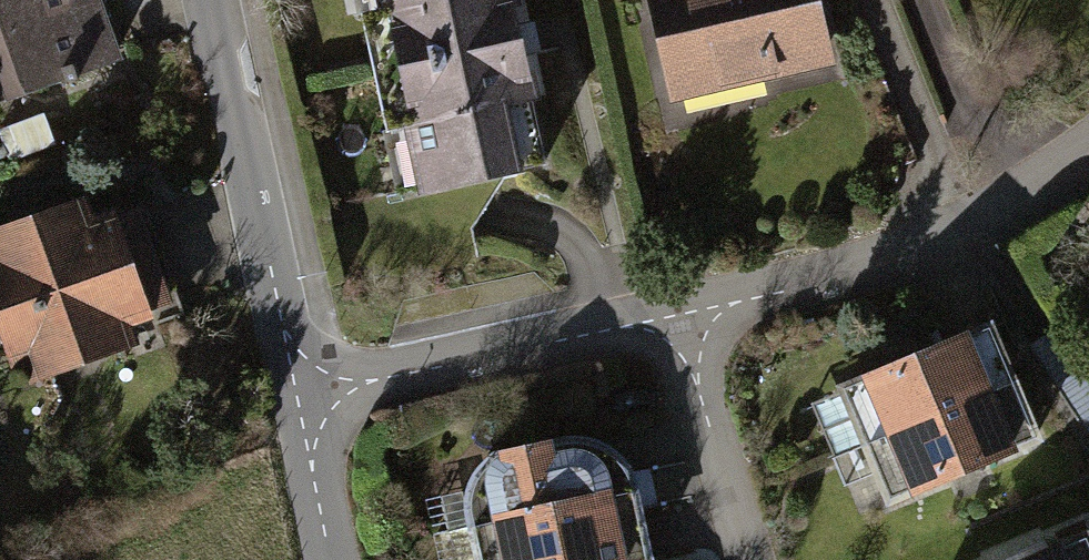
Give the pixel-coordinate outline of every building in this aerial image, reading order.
[(9,111),(116,74),(90,0),(0,0),(0,85),(9,111)] [(391,211),(546,178),(518,46),(508,0),(345,0),(391,211)] [(639,4),(638,0),(611,0),(613,10),(639,4)] [(667,120),(828,80),(809,0),(638,0),(639,4),(667,120)] [(0,237),(0,357),(7,376),(21,371),(28,391),(130,356),(123,336),(175,318),(140,217),(86,235),(78,210),(0,237)] [(987,320),(822,386),(877,512),(1047,447),(987,320)] [(454,477),(466,559),(612,559),(605,516),(554,523),(546,463),(454,477)]
